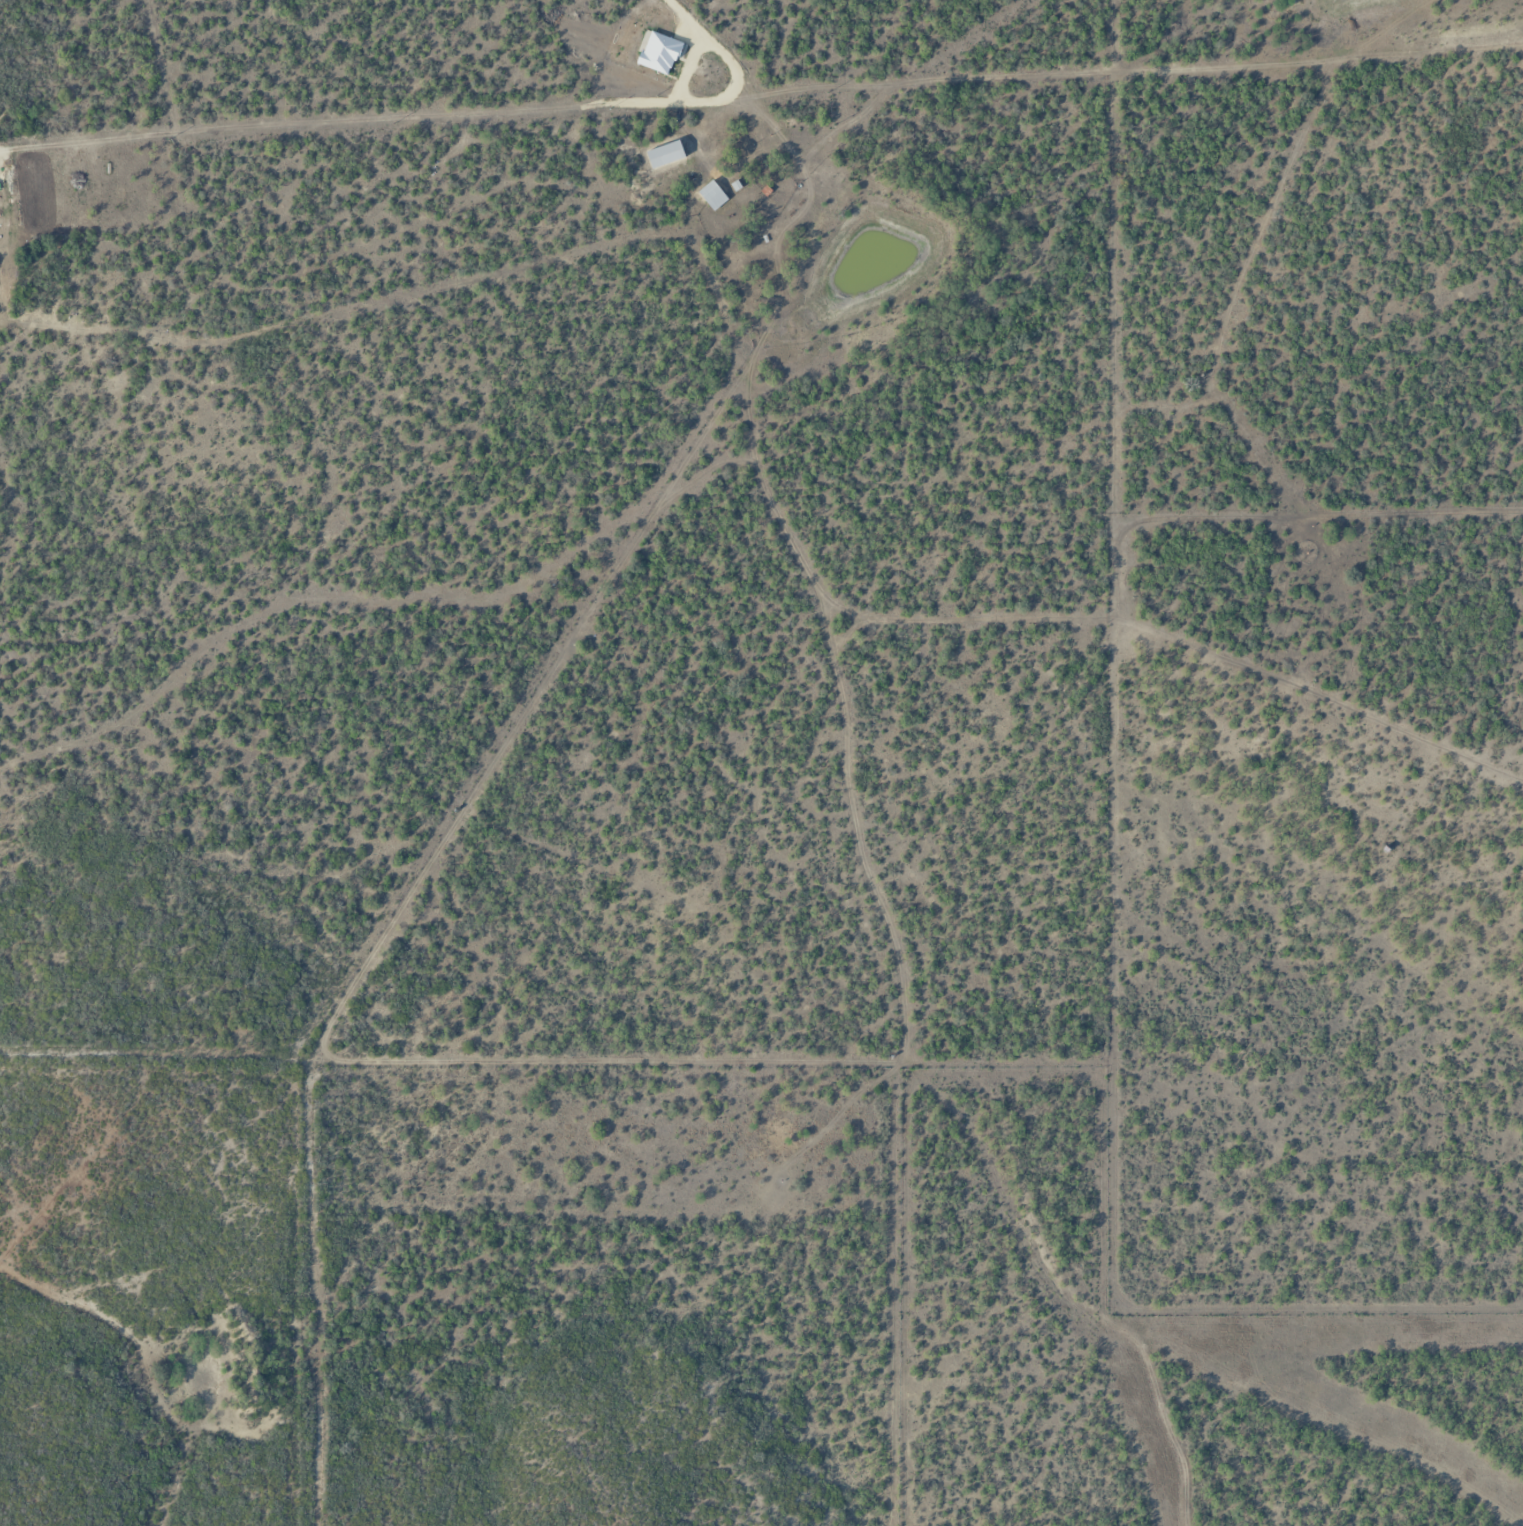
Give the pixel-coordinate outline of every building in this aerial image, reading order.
[(689,157),(683,140),(647,151),(653,169),(689,157)] [(717,210),(730,197),(713,179),(699,193),(717,210)]
